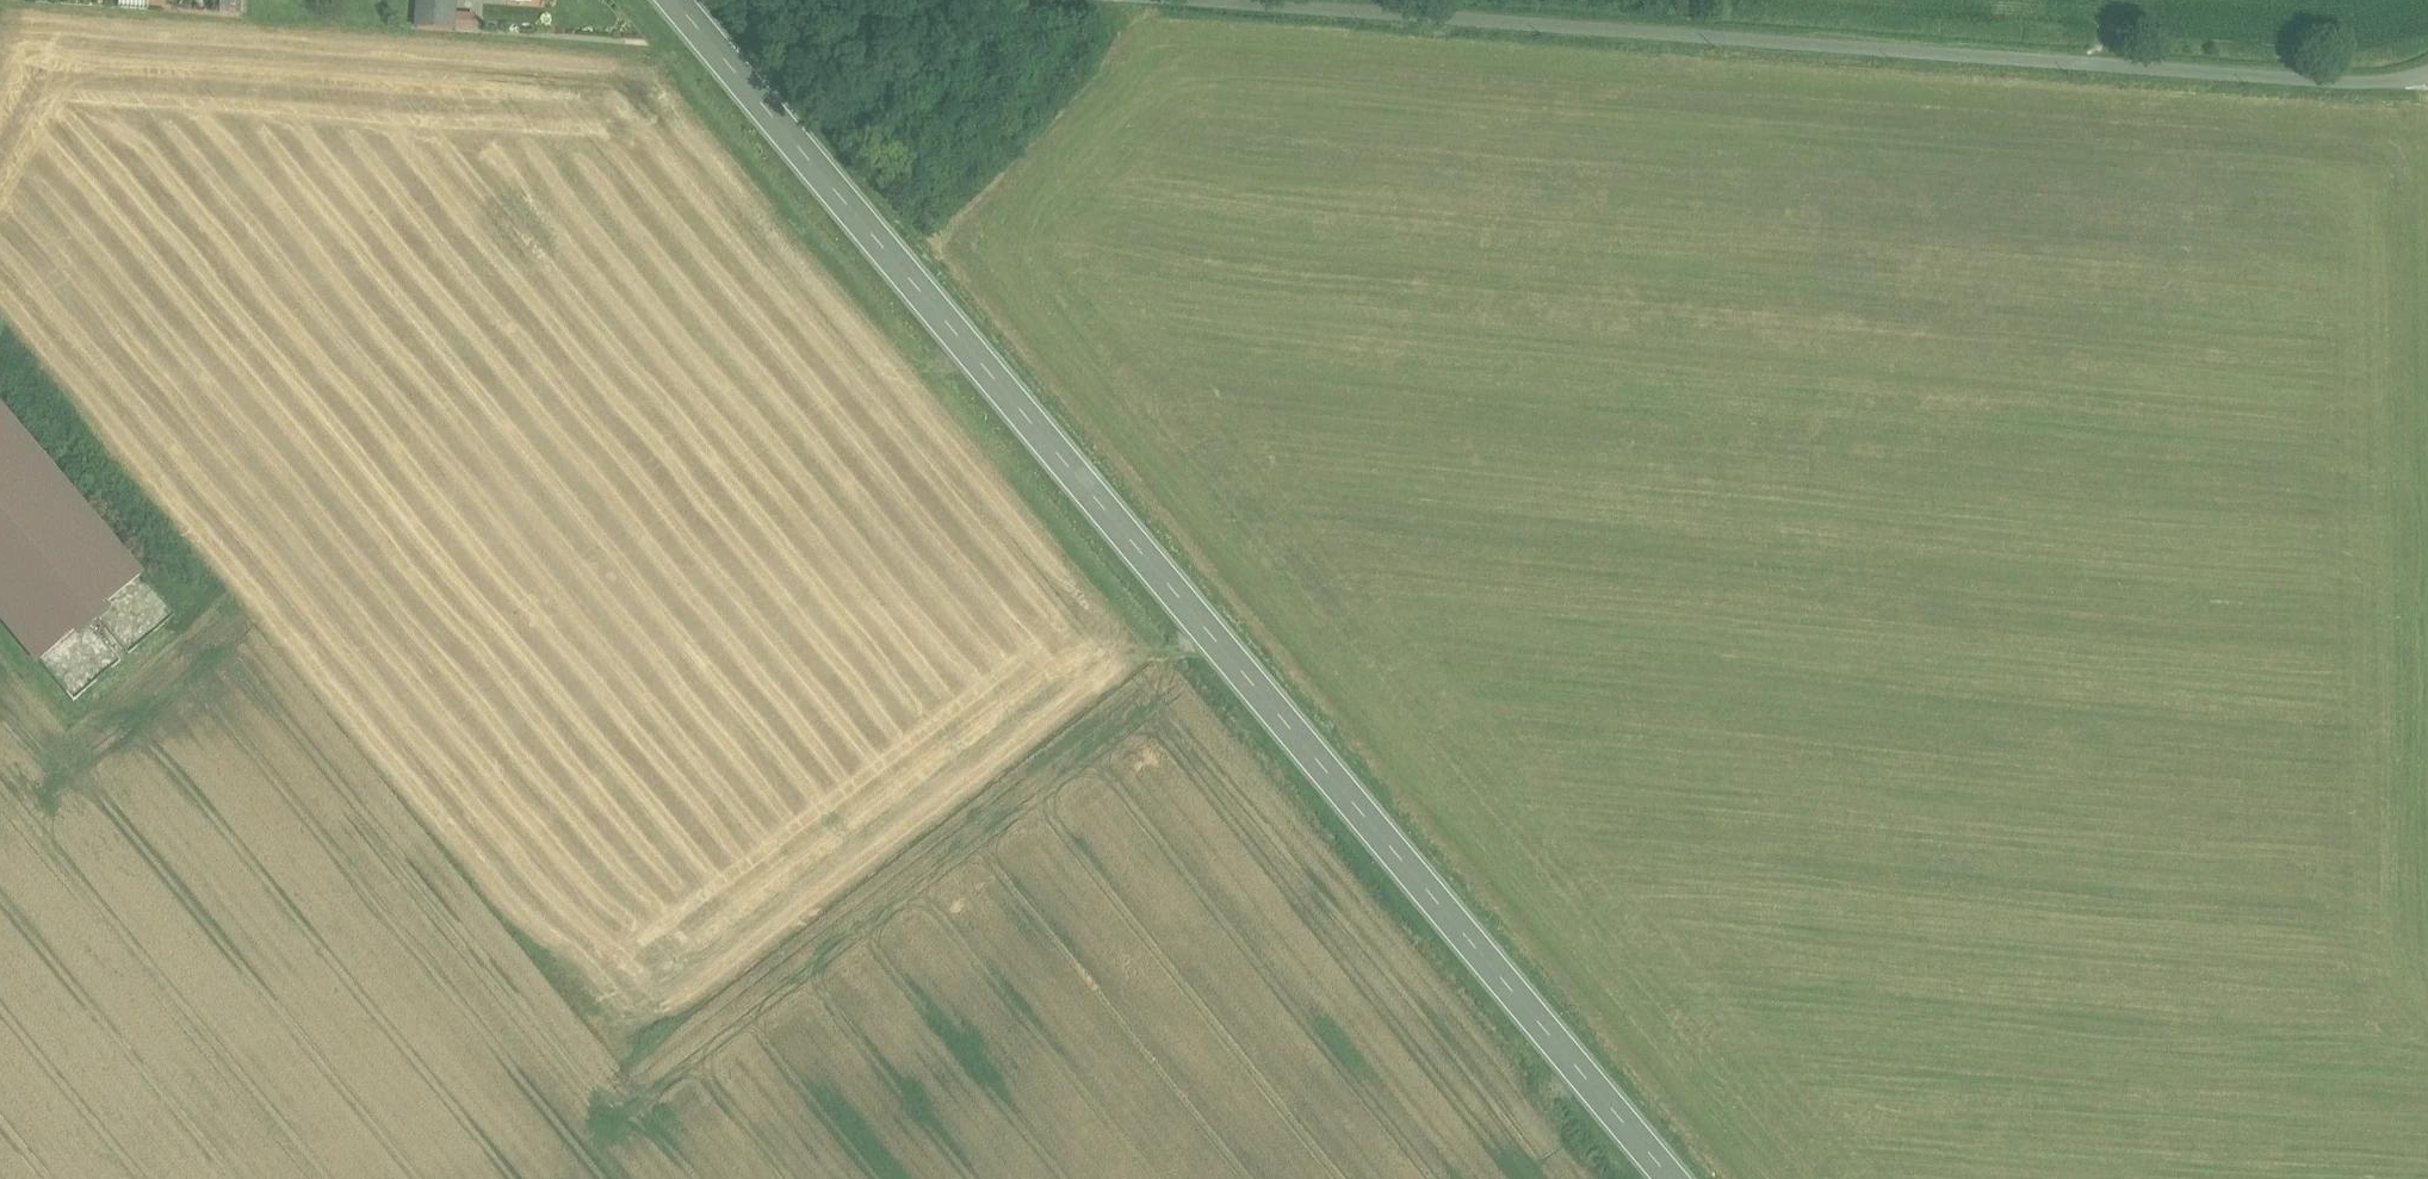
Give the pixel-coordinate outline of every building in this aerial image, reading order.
[(456,0),(421,0),(418,28),(453,32),(456,0)] [(40,661),(142,576),(0,407),(0,613),(40,661)]
